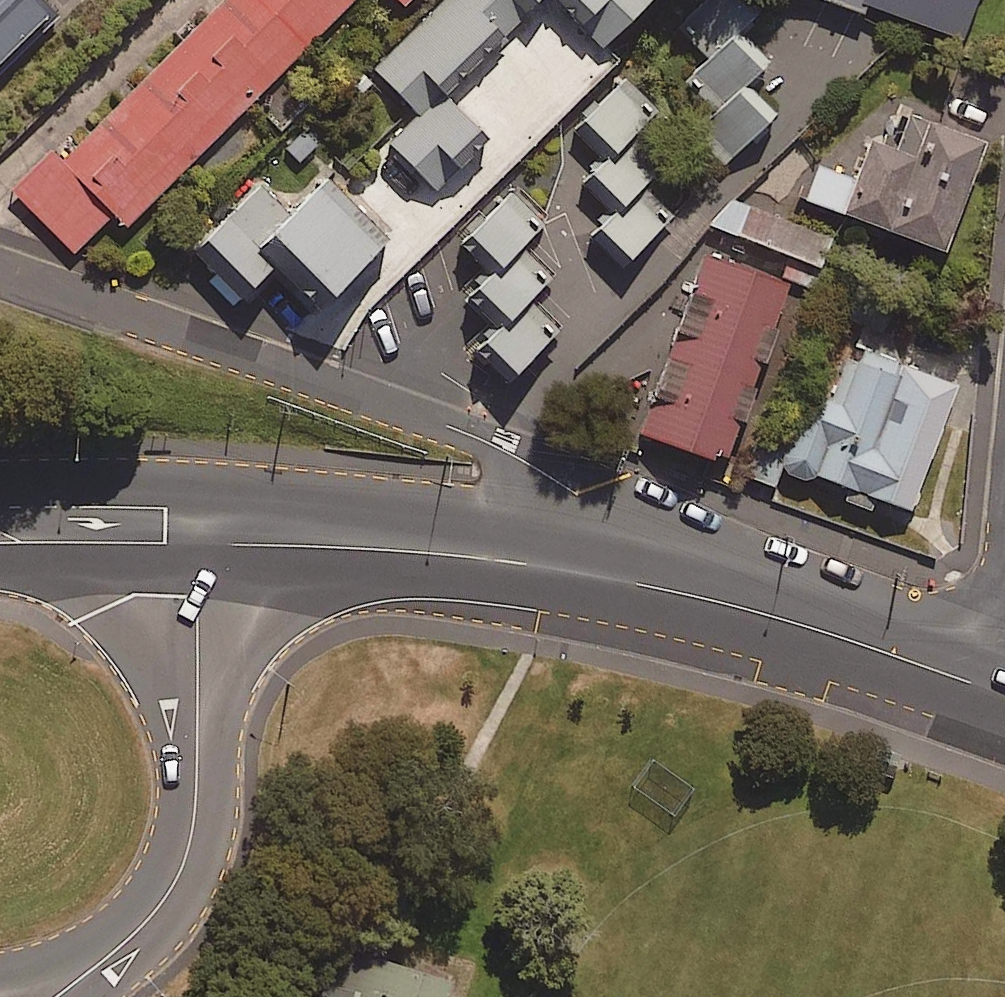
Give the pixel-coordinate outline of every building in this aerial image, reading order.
[(41,0),(0,0),(0,47),(45,4),(41,0)] [(61,160),(53,152),(14,192),(75,254),(114,215),(122,223),(346,0),(221,0),(61,160)] [(373,69),(416,112),(385,143),(432,190),(488,134),(441,87),(527,0),(441,0),(373,69)] [(595,45),(639,0),(550,0),(595,45)] [(750,0),(698,0),(676,24),(709,56),(682,78),(713,107),(693,129),(725,156),(771,107),(742,80),(765,55),(734,27),(755,5),(750,0)] [(959,32),(969,0),(864,0),(959,32)] [(603,209),(581,231),(618,267),(669,214),(639,185),(656,166),(624,135),(652,106),(624,79),(572,133),(600,160),(576,184),(603,209)] [(899,104),(886,137),(864,129),(848,174),(816,162),(805,193),(939,242),(979,133),(899,104)] [(259,170),(185,231),(213,265),(202,274),(226,304),(274,265),(298,295),(384,225),(332,161),(283,200),(259,170)] [(518,242),(541,219),(508,187),(466,230),(493,255),(470,279),(502,309),(479,333),(513,366),(553,325),(523,297),(548,271),(518,242)] [(720,192),(708,225),(821,268),(834,236),(720,192)] [(788,279),(703,247),(636,425),(721,457),(788,279)] [(803,479),(808,467),(845,482),(839,497),(869,509),(875,493),(907,506),(956,379),(905,358),(903,364),(849,343),(827,400),(803,391),(773,467),(803,479)] [(451,982),(362,955),(328,944),(317,981),(323,983),(319,996),(446,996),(451,982)]
